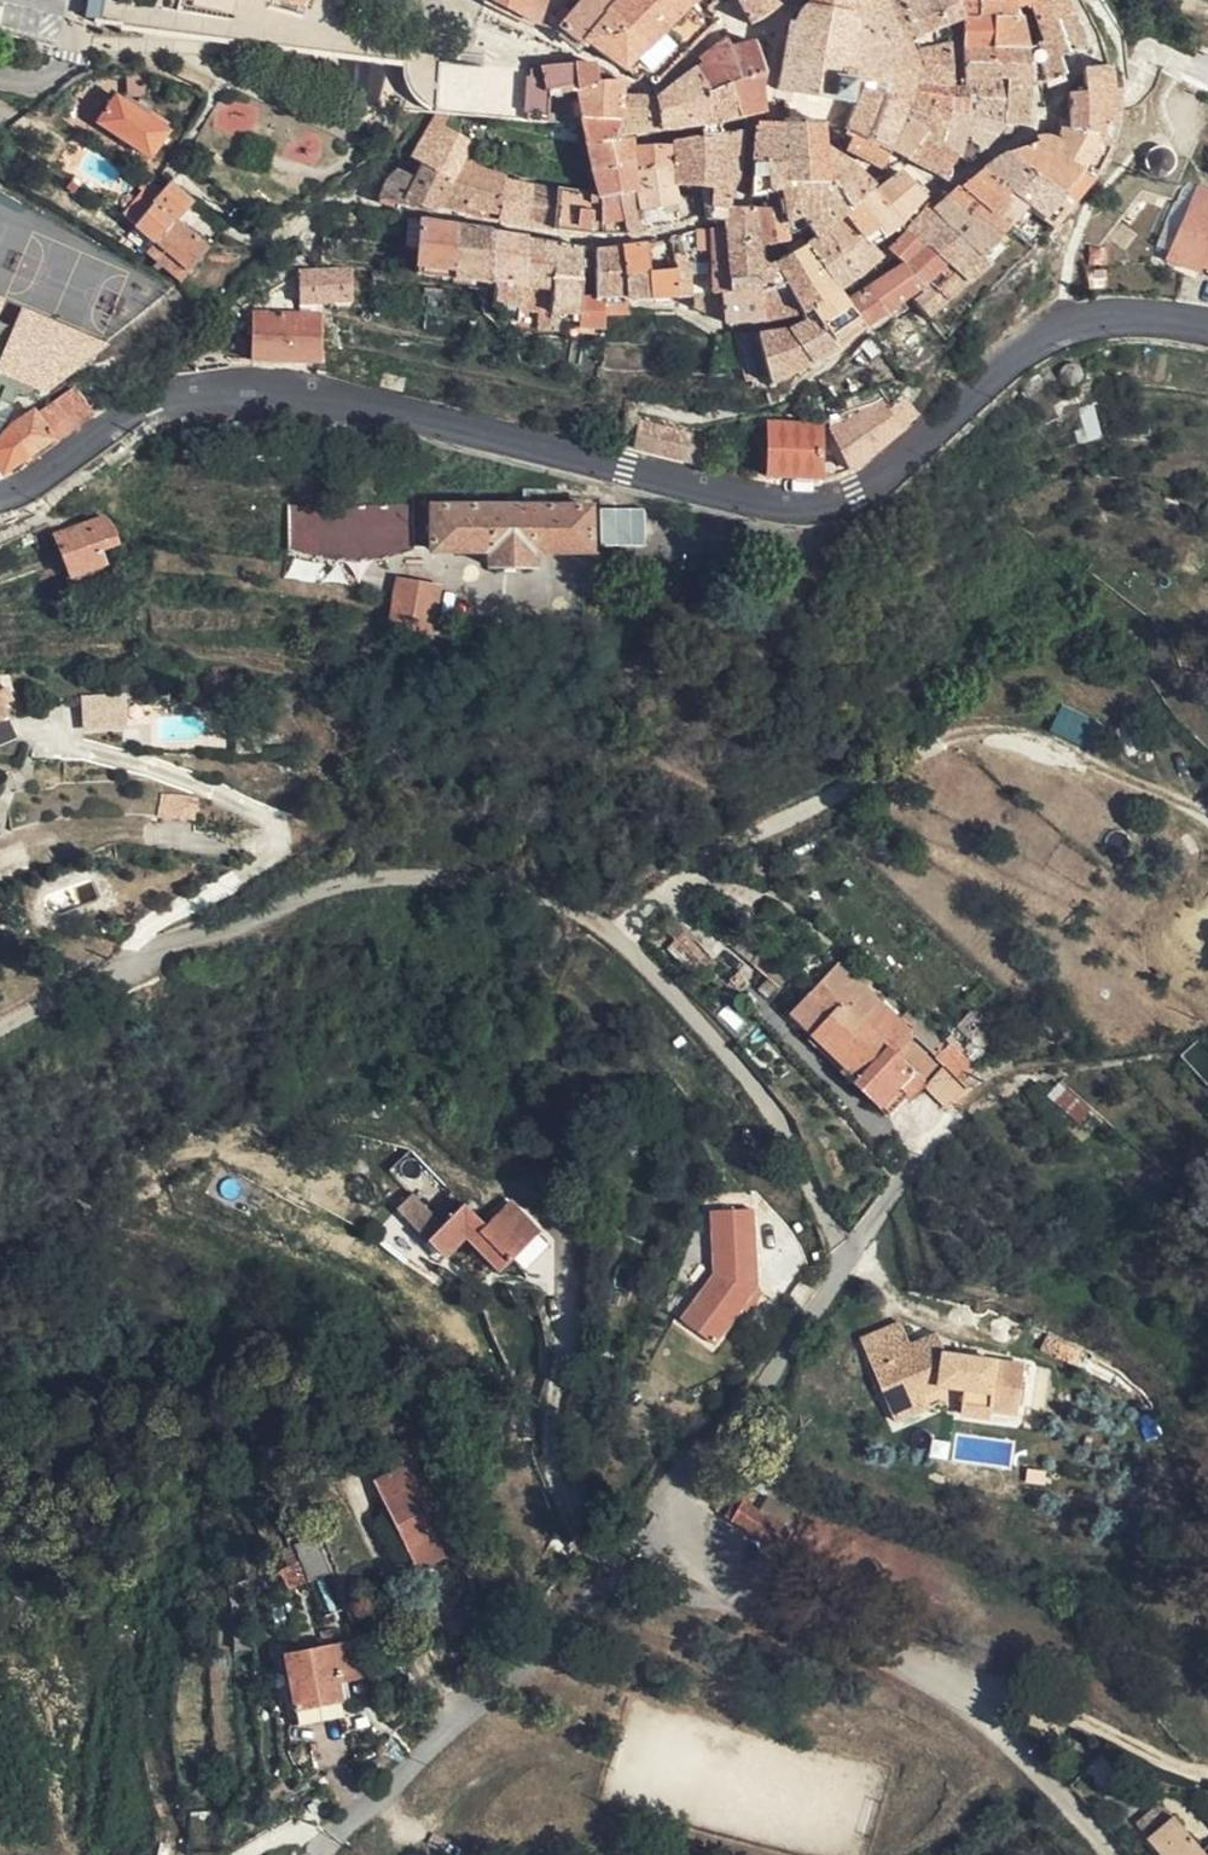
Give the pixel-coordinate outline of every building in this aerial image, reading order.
[(285,14),(292,0),(259,0),(258,2),(285,14)] [(469,3),(500,13),(504,0),(469,0),(469,3)] [(525,25),(535,0),(504,0),(500,13),(525,25)] [(573,51),(577,46),(615,70),(618,68),(627,81),(636,78),(638,79),(647,86),(676,56),(710,20),(701,9),(707,3),(705,0),(605,0),(611,6),(594,26),(566,0),(563,0),(536,30),(545,35),(547,32),(573,51)] [(728,2),(742,24),(763,12),(760,3),(765,0),(732,0),(728,2)] [(859,0),(821,0),(820,6),(799,3),(788,15),(785,24),(781,24),(769,89),(843,104),(845,91),(859,0)] [(875,0),(859,0),(845,91),(878,97),(876,112),(878,113),(892,116),(893,99),(894,89),(897,48),(897,35),(890,37),(875,0)] [(925,0),(875,0),(890,37),(897,35),(904,34),(940,28),(929,7),(925,0)] [(954,21),(954,49),(1016,48),(1010,21),(1002,0),(941,0),(954,21)] [(1028,21),(1058,9),(1054,0),(1019,0),(1028,21)] [(1058,9),(1028,21),(1032,32),(1026,35),(1032,77),(1054,67),(1055,65),(1051,50),(1072,42),(1058,9)] [(942,47),(940,28),(904,34),(897,35),(897,48),(942,47)] [(684,66),(685,71),(688,91),(707,88),(726,85),(726,76),(756,72),(756,70),(746,43),(725,46),(720,38),(684,66)] [(943,71),(942,47),(897,48),(894,89),(943,89),(943,71)] [(1016,48),(954,49),(954,77),(970,78),(994,80),(1019,82),(1016,48)] [(1098,140),(1102,83),(1099,84),(1098,62),(1072,67),(1074,87),(1057,90),(1058,124),(1050,125),(1050,129),(1049,129),(1049,135),(1049,144),(1036,149),(1078,182),(1098,140)] [(426,65),(423,113),(573,133),(571,96),(538,100),(534,74),(426,65)] [(563,66),(534,74),(538,100),(571,96),(563,66)] [(563,66),(571,96),(591,94),(588,82),(584,66),(563,66)] [(685,71),(648,96),(655,131),(685,128),(688,91),(685,71)] [(753,83),(756,72),(726,76),(726,85),(731,120),(756,115),(753,90),(753,83)] [(970,78),(954,77),(956,108),(957,109),(970,113),(970,78)] [(994,80),(970,78),(970,113),(993,120),(994,80)] [(1016,123),(1019,82),(994,80),(993,120),(1016,123)] [(588,82),(591,94),(611,95),(614,81),(611,81),(588,82)] [(707,88),(711,124),(731,120),(726,85),(707,88)] [(688,91),(685,128),(711,124),(707,88),(688,91)] [(943,107),(943,89),(894,89),(893,99),(943,107)] [(878,97),(845,91),(843,104),(831,129),(842,134),(836,148),(858,161),(878,113),(876,112),(878,97)] [(591,94),(571,96),(573,133),(578,204),(577,237),(595,239),(607,238),(607,202),(615,202),(633,200),(636,232),(686,219),(684,197),(667,195),(666,175),(666,169),(629,172),(627,148),(609,150),(610,138),(611,95),(591,94)] [(624,95),(611,95),(610,138),(628,136),(624,95)] [(648,96),(624,95),(628,136),(655,131),(648,96)] [(109,98),(92,123),(140,155),(156,130),(142,121),(144,117),(134,110),(132,114),(109,98)] [(893,99),(892,116),(914,119),(911,127),(937,133),(943,107),(893,99)] [(970,113),(957,109),(943,152),(959,163),(969,155),(984,138),(988,133),(993,120),(970,113)] [(892,116),(878,113),(858,161),(871,167),(884,134),(892,116)] [(914,119),(892,116),(884,134),(903,144),(905,138),(911,127),(914,119)] [(775,123),(774,128),(774,134),(812,132),(811,127),(775,123)] [(774,134),(774,128),(748,126),(741,194),(778,189),(774,134)] [(937,133),(911,127),(905,138),(933,147),(937,133)] [(428,136),(418,131),(400,161),(411,167),(440,182),(456,155),(462,144),(432,128),(428,136)] [(665,147),(666,169),(666,175),(681,175),(682,186),(722,193),(729,180),(737,131),(665,140),(665,147)] [(812,132),(774,134),(778,189),(809,170),(814,150),(812,132)] [(1042,230),(1078,182),(1036,149),(1049,144),(1049,135),(1047,135),(1043,133),(1025,135),(1026,141),(1003,149),(993,154),(974,169),(1017,212),(1042,230)] [(884,134),(871,167),(875,169),(878,163),(892,159),(918,172),(933,147),(905,138),(903,144),(884,134)] [(665,147),(627,148),(629,172),(666,169),(665,147)] [(831,160),(814,150),(809,170),(812,168),(831,186),(848,202),(814,233),(827,250),(850,232),(861,246),(876,238),(892,226),(867,192),(831,160)] [(1158,153),(1151,154),(1145,158),(1142,166),(1143,174),(1148,180),(1154,182),(1162,181),(1168,177),(1171,170),(1170,163),(1165,157),(1158,153)] [(440,182),(425,208),(452,213),(478,170),(456,155),(440,182)] [(440,182),(411,167),(404,179),(389,171),(386,172),(379,177),(369,196),(391,207),(395,202),(405,206),(404,208),(422,214),(425,208),(440,182)] [(809,170),(778,189),(783,201),(792,215),(831,186),(812,168),(809,170)] [(1007,220),(1017,212),(974,169),(953,186),(1000,229),(1007,220)] [(478,170),(452,213),(488,220),(489,181),(490,178),(478,170)] [(890,172),(867,192),(892,226),(915,198),(890,172)] [(489,181),(488,220),(504,224),(506,186),(489,181)] [(971,259),(1000,229),(953,186),(950,183),(926,208),(937,221),(960,247),(946,261),(950,266),(965,254),(971,259)] [(165,219),(182,203),(161,184),(145,203),(165,219)] [(515,226),(522,190),(506,186),(504,224),(515,226)] [(831,186),(792,215),(809,238),(814,233),(848,202),(831,186)] [(1187,269),(1207,227),(1207,194),(1195,188),(1162,256),(1187,269)] [(538,231),(544,196),(522,190),(515,226),(538,231)] [(114,215),(127,226),(145,203),(132,192),(114,215)] [(577,237),(578,204),(544,196),(538,231),(577,237)] [(615,202),(615,236),(636,232),(633,200),(615,202)] [(607,202),(607,238),(615,236),(615,202),(607,202)] [(127,226),(146,241),(165,219),(145,203),(127,226)] [(775,322),(753,267),(752,245),(780,242),(778,210),(719,207),(719,204),(695,203),(695,220),(714,221),(714,229),(703,230),(704,259),(705,299),(713,298),(748,295),(754,328),(775,322)] [(937,221),(926,208),(924,205),(881,250),(883,252),(881,258),(883,263),(889,259),(894,265),(916,243),(937,221)] [(146,241),(180,268),(198,246),(179,231),(165,219),(146,241)] [(406,274),(484,285),(487,233),(413,220),(412,223),(411,222),(406,274)] [(938,268),(946,261),(960,247),(937,221),(916,243),(938,268)] [(179,231),(198,246),(205,239),(185,223),(179,231)] [(1187,269),(1192,271),(1195,265),(1207,271),(1207,227),(1187,269)] [(704,259),(703,230),(676,236),(679,260),(704,259)] [(850,232),(827,250),(849,278),(863,266),(871,257),(861,246),(850,232)] [(497,322),(509,326),(517,240),(517,238),(487,233),(484,285),(480,308),(491,318),(497,322)] [(814,233),(809,238),(800,242),(830,292),(849,278),(827,250),(814,233)] [(509,326),(596,333),(598,315),(573,311),(574,293),(571,252),(569,249),(517,240),(509,326)] [(664,246),(661,240),(637,245),(643,303),(672,301),(664,246)] [(137,251),(172,279),(180,268),(146,241),(137,251)] [(830,292),(800,242),(783,251),(813,305),(830,292)] [(916,243),(894,265),(915,288),(938,268),(916,243)] [(643,303),(637,245),(620,247),(587,253),(587,302),(643,303)] [(813,305),(783,251),(764,261),(793,316),(813,305)] [(978,267),(971,259),(965,254),(950,266),(943,272),(956,287),(978,267)] [(793,316),(764,261),(753,267),(775,322),(793,316)] [(289,305),(312,304),(342,303),(342,281),(342,268),(289,270),(289,296),(289,305)] [(342,281),(364,282),(365,270),(342,268),(342,281)] [(837,307),(851,334),(906,295),(888,270),(836,305),(837,307)] [(903,305),(917,324),(956,287),(943,272),(903,305)] [(718,328),(754,328),(748,295),(713,298),(718,328)] [(257,299),(245,309),(246,364),(314,367),(312,304),(289,305),(289,296),(257,299)] [(677,307),(718,328),(713,298),(705,299),(676,301),(677,307)] [(829,354),(851,334),(837,307),(820,319),(819,317),(810,320),(829,354)] [(789,378),(829,354),(810,320),(797,325),(797,330),(768,336),(789,378)] [(759,395),(789,378),(768,336),(751,340),(756,375),(758,385),(759,395)] [(756,375),(751,340),(727,341),(734,376),(756,375)] [(736,387),(758,385),(756,375),(734,376),(736,387)] [(28,414),(46,437),(62,425),(44,402),(28,414)] [(822,434),(841,475),(850,469),(894,433),(871,405),(822,434)] [(46,437),(28,414),(26,411),(4,426),(0,431),(0,471),(46,437)] [(759,482),(813,484),(815,439),(816,431),(762,429),(759,482)] [(702,445),(633,430),(627,454),(697,470),(702,445)] [(815,439),(813,484),(836,477),(841,475),(822,434),(815,439)] [(160,436),(145,448),(155,457),(174,441),(167,435),(162,439),(160,436)] [(287,553),(301,557),(301,552),(404,554),(404,560),(416,557),(416,511),(287,507),(287,553)] [(592,510),(430,508),(430,553),(489,554),(489,571),(534,570),(533,554),(591,554),(592,510)] [(642,533),(645,518),(629,516),(627,531),(642,533)] [(96,551),(113,546),(105,523),(102,524),(99,518),(51,537),(66,575),(99,563),(96,551)] [(301,552),(301,557),(320,563),(349,567),(368,567),(387,565),(404,560),(404,554),(301,552)] [(57,564),(45,569),(48,578),(61,572),(57,564)] [(434,587),(417,585),(400,584),(390,630),(425,637),(434,587)] [(81,695),(82,731),(128,730),(127,693),(81,695)] [(1121,756),(1145,744),(1135,723),(1111,735),(1121,756)] [(158,791),(154,813),(190,820),(194,797),(158,791)] [(813,1033),(846,1067),(851,1061),(869,1072),(881,1051),(840,1009),(864,983),(841,960),(813,991),(833,1013),(813,1033)] [(851,1061),(846,1067),(851,1072),(848,1075),(889,1114),(920,1080),(880,1040),(899,1018),(864,983),(840,1009),(881,1051),(869,1072),(851,1061)] [(792,1012),(813,1033),(833,1013),(813,991),(792,1012)] [(1207,1083),(1207,1052),(1201,1044),(1185,1057),(1207,1083)] [(928,1087),(945,1102),(971,1080),(951,1061),(928,1087)] [(398,1220),(431,1244),(454,1260),(463,1247),(469,1238),(475,1230),(513,1257),(519,1249),(542,1216),(506,1191),(492,1212),(486,1208),(481,1215),(473,1209),(463,1222),(454,1215),(444,1228),(410,1204),(398,1220)] [(550,1223),(542,1216),(519,1249),(527,1255),(550,1223)] [(753,1298),(749,1221),(709,1223),(713,1286),(679,1333),(711,1357),(738,1320),(747,1307),(753,1311),(759,1303),(753,1298)] [(475,1230),(469,1238),(508,1265),(513,1257),(475,1230)] [(747,1307),(738,1320),(744,1324),(753,1311),(747,1307)] [(963,1393),(962,1400),(959,1417),(987,1422),(988,1415),(1015,1421),(1016,1414),(1024,1370),(951,1356),(937,1332),(912,1346),(902,1328),(865,1348),(885,1380),(903,1410),(934,1393),(941,1390),(963,1393)] [(1083,1363),(1051,1342),(1043,1356),(1074,1376),(1083,1363)] [(934,1393),(903,1410),(911,1424),(942,1408),(934,1393)] [(421,1584),(463,1564),(421,1475),(380,1493),(421,1584)] [(735,1509),(726,1520),(782,1556),(794,1537),(749,1506),(743,1514),(735,1509)] [(340,1586),(324,1549),(303,1556),(317,1595),(340,1586)] [(340,1690),(376,1681),(365,1651),(333,1658),(340,1690)] [(344,1706),(340,1690),(333,1658),(332,1656),(287,1665),(297,1715),(344,1706)] [(1168,1813),(1165,1810),(1162,1806),(1152,1795),(1148,1799),(1143,1802),(1128,1816),(1143,1835),(1168,1813)] [(1143,1835),(1159,1854),(1200,1854),(1168,1813),(1143,1835)]
